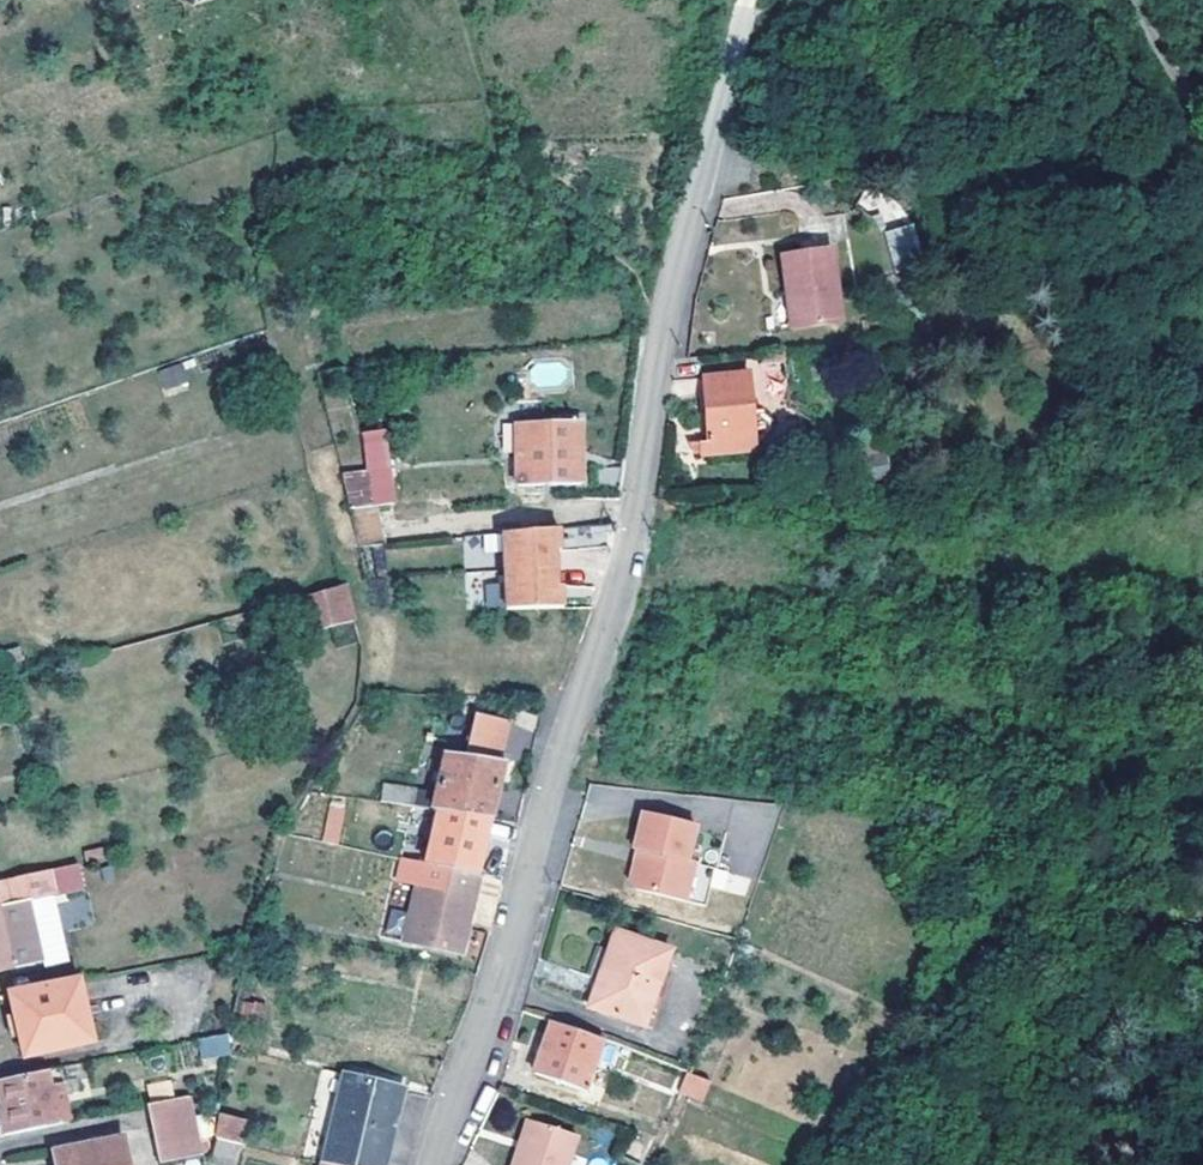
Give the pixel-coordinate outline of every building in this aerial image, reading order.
[(893,269),(923,263),(915,223),(885,229),(893,269)] [(782,260),(792,324),(828,323),(840,320),(830,252),(782,260)] [(828,323),(792,324),(794,334),(842,327),(840,320),(828,323)] [(155,372),(163,390),(189,379),(182,361),(155,372)] [(701,445),(701,456),(752,454),(749,377),(705,380),(708,444),(701,445)] [(767,413),(769,452),(789,450),(787,411),(767,413)] [(517,422),(518,485),(580,484),(579,422),(517,422)] [(362,436),(372,506),(391,504),(383,433),(362,436)] [(383,539),(376,507),(352,512),(359,544),(383,539)] [(513,530),(503,531),(504,616),(558,615),(559,591),(554,591),(554,552),(559,552),(560,529),(513,530)] [(354,621),(343,586),(299,598),(310,634),(354,621)] [(447,750),(435,806),(489,819),(503,764),(447,750)] [(323,843),(339,844),(343,803),(327,801),(323,843)] [(436,825),(427,865),(477,877),(489,819),(435,806),(414,804),(412,817),(436,825)] [(692,824),(639,812),(632,850),(641,852),(639,861),(634,860),(630,881),(634,888),(685,899),(693,861),(685,859),(692,824)] [(413,914),(465,926),(477,877),(427,865),(403,860),(398,884),(419,890),(413,914)] [(693,861),(685,899),(705,903),(713,865),(693,861)] [(41,960),(28,901),(81,889),(76,865),(1,882),(0,882),(0,969),(41,960)] [(92,923),(85,893),(57,899),(64,929),(92,923)] [(384,936),(400,938),(404,910),(388,907),(384,936)] [(458,955),(465,926),(413,914),(406,942),(458,955)] [(592,1008),(644,1027),(668,953),(616,935),(592,1008)] [(90,1044),(78,979),(10,993),(22,1058),(90,1044)] [(241,1000),(237,1019),(264,1027),(270,1008),(241,1000)] [(602,1039),(552,1024),(535,1075),(584,1092),(602,1039)] [(220,1035),(197,1040),(202,1057),(223,1053),(220,1035)] [(354,1045),(346,1076),(402,1090),(408,1057),(354,1045)] [(59,1069),(44,1073),(49,1105),(67,1103),(59,1069)] [(0,1081),(0,1119),(4,1137),(71,1122),(67,1103),(49,1105),(44,1073),(0,1081)] [(709,1085),(691,1076),(686,1075),(678,1094),(701,1104),(709,1085)] [(329,1164),(385,1164),(402,1090),(346,1076),(324,1164),(329,1164)] [(201,1155),(190,1097),(148,1106),(160,1164),(201,1155)] [(217,1114),(214,1138),(241,1144),(245,1144),(250,1122),(217,1114)] [(576,1142),(577,1138),(545,1129),(529,1122),(515,1164),(568,1164),(576,1142)] [(53,1152),(56,1164),(126,1164),(121,1138),(53,1152)] [(214,1138),(211,1154),(236,1161),(241,1144),(214,1138)]
